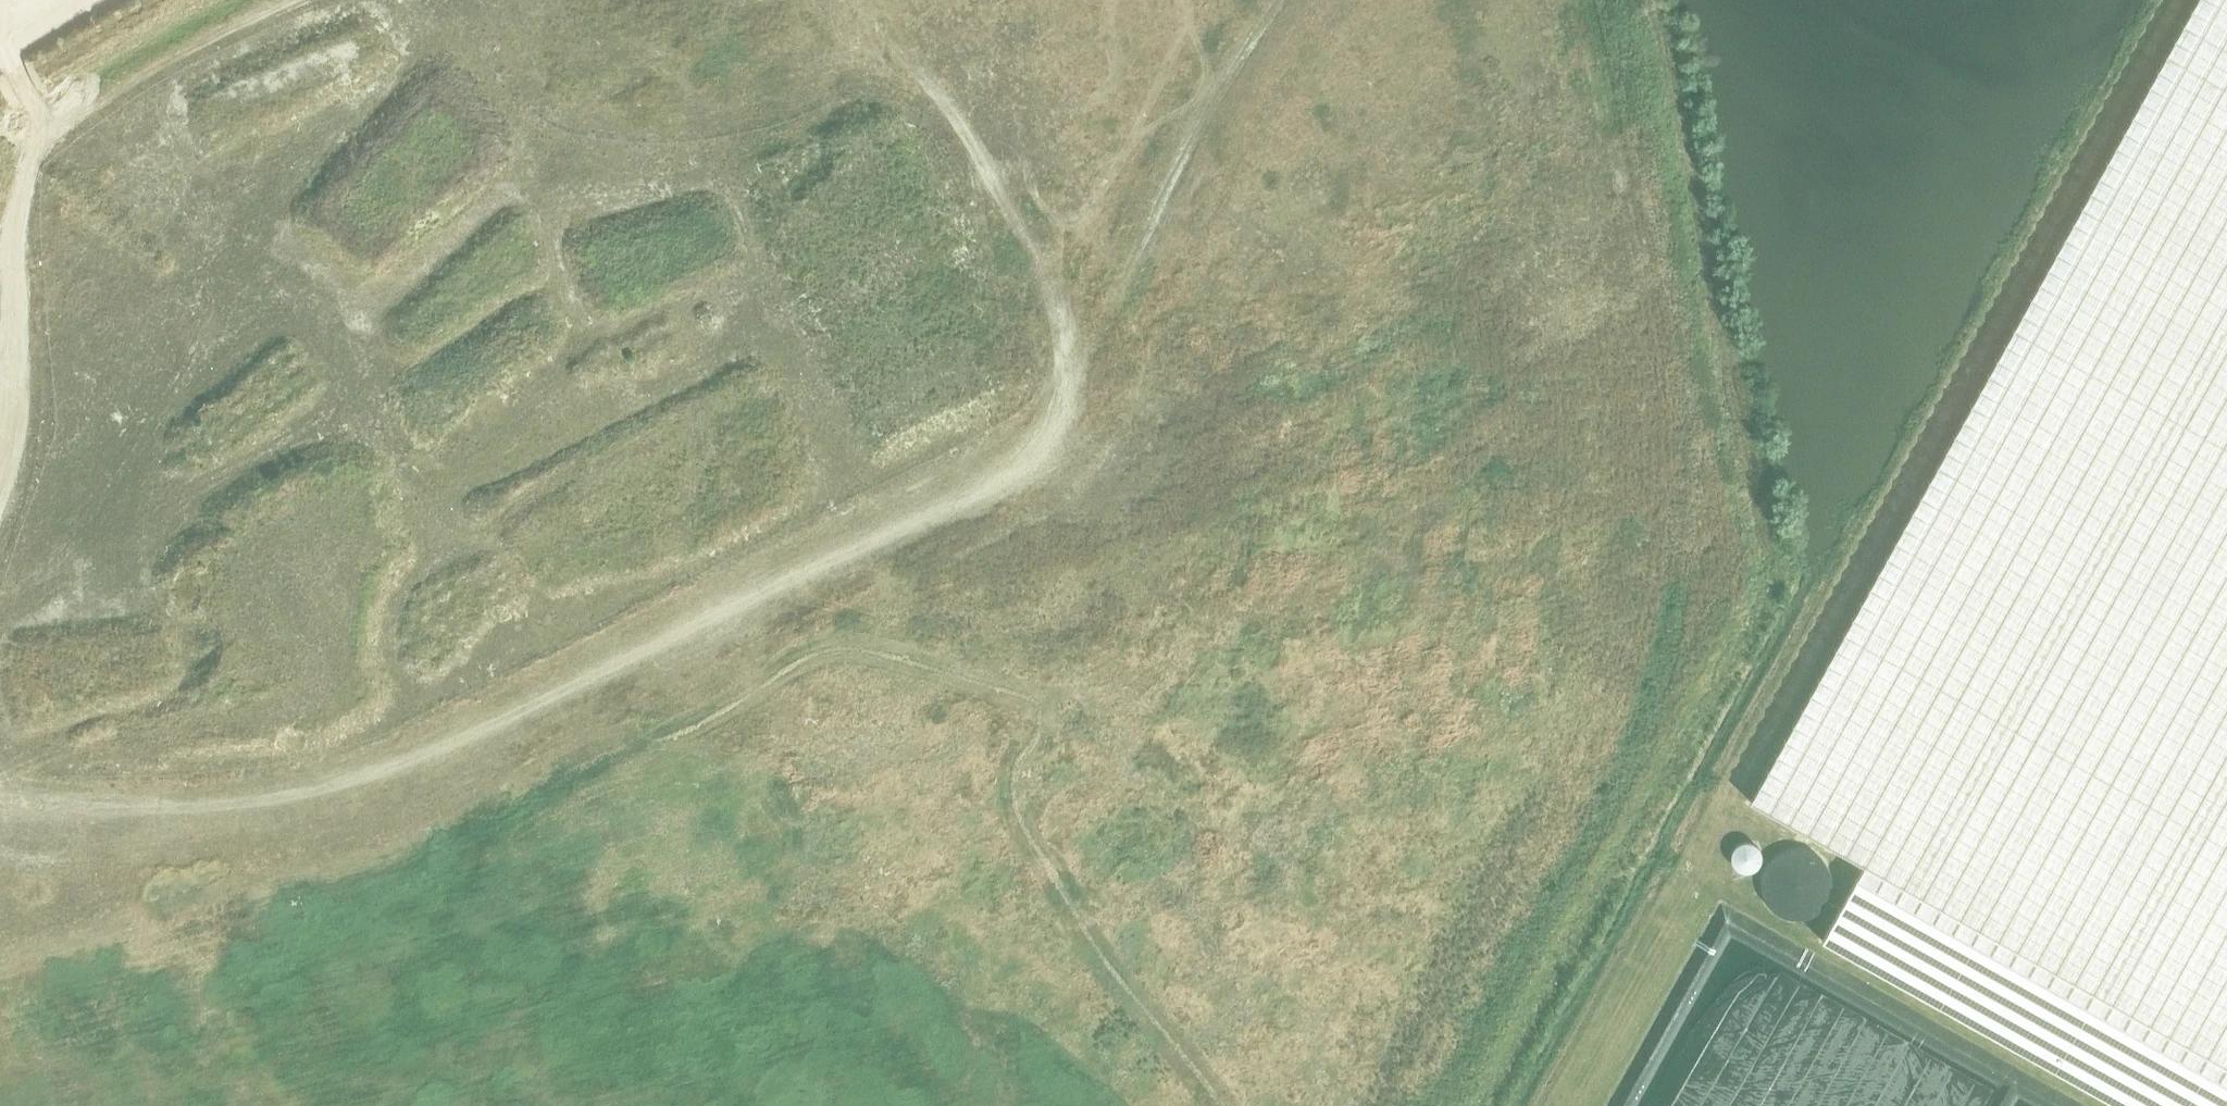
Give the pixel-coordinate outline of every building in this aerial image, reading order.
[(1751,802),(1865,865),(1823,940),(2120,1105),(2226,1105),(2226,0),(2198,0),(1751,802)] [(1751,835),(1736,853),(1758,872),(1773,853),(1751,835)]
